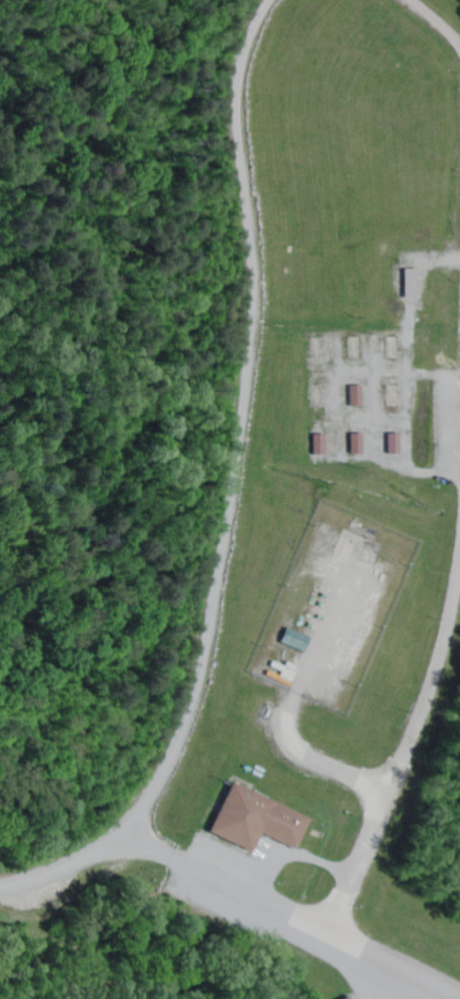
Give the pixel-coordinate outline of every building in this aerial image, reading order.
[(413,298),(413,269),(400,269),(400,298),(413,298)] [(346,406),(357,406),(357,385),(345,386),(346,406)] [(357,433),(346,433),(346,455),(358,454),(357,433)] [(395,433),(383,433),(383,454),(395,454),(395,433)] [(320,454),(320,434),(308,434),(308,455),(320,454)] [(301,651),(305,636),(280,629),(276,644),(301,651)] [(306,817),(228,783),(206,833),(249,852),(257,834),(292,849),(306,817)]
